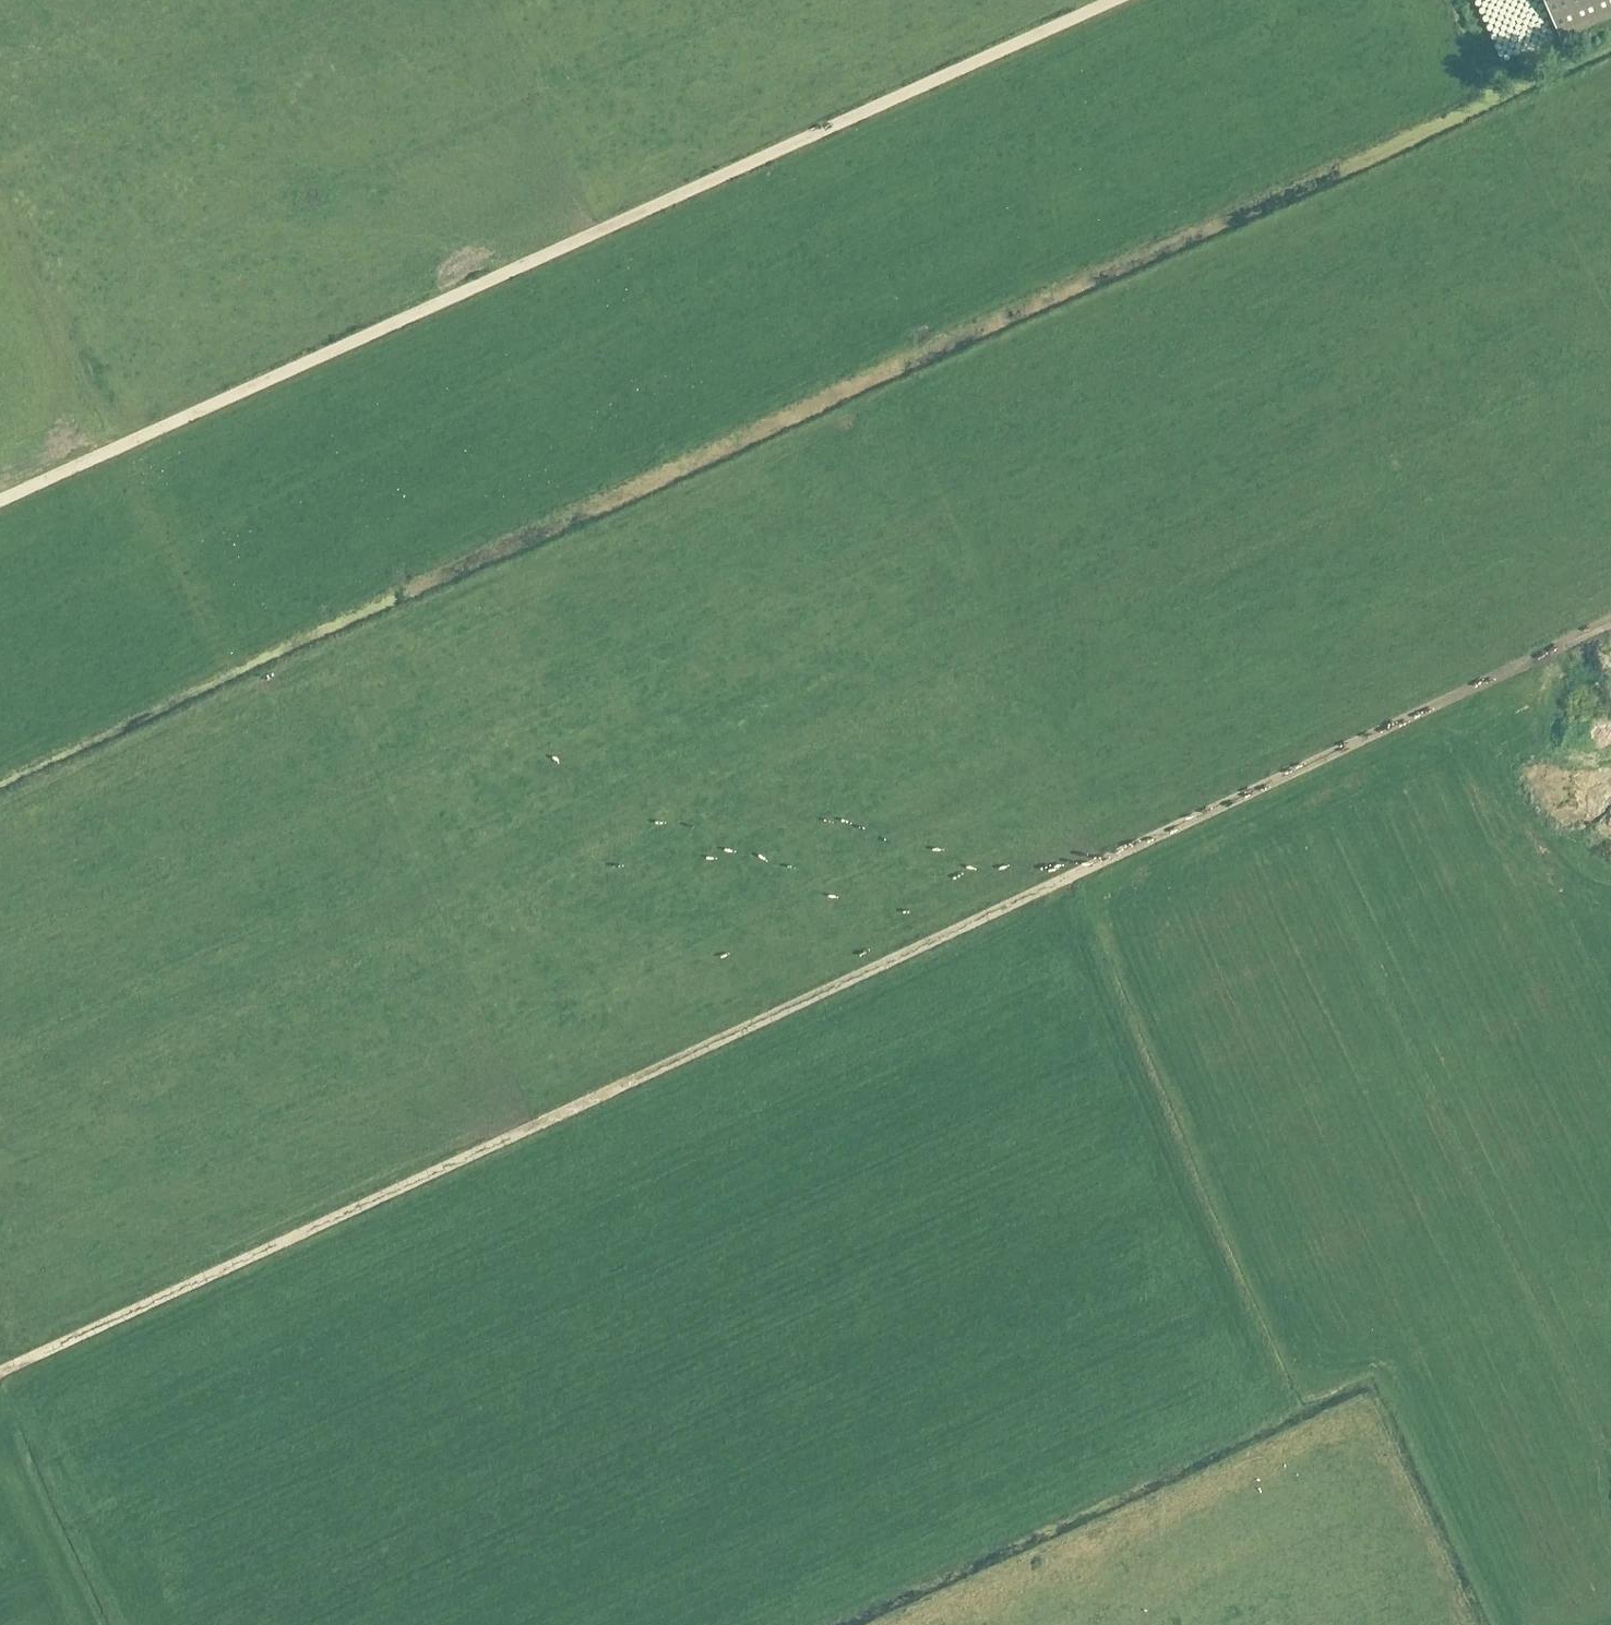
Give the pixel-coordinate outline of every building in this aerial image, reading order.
[(1559,36),(1610,15),(1610,0),(1545,0),(1559,36)] [(1530,50),(1536,29),(1512,23),(1506,44),(1530,50)]
